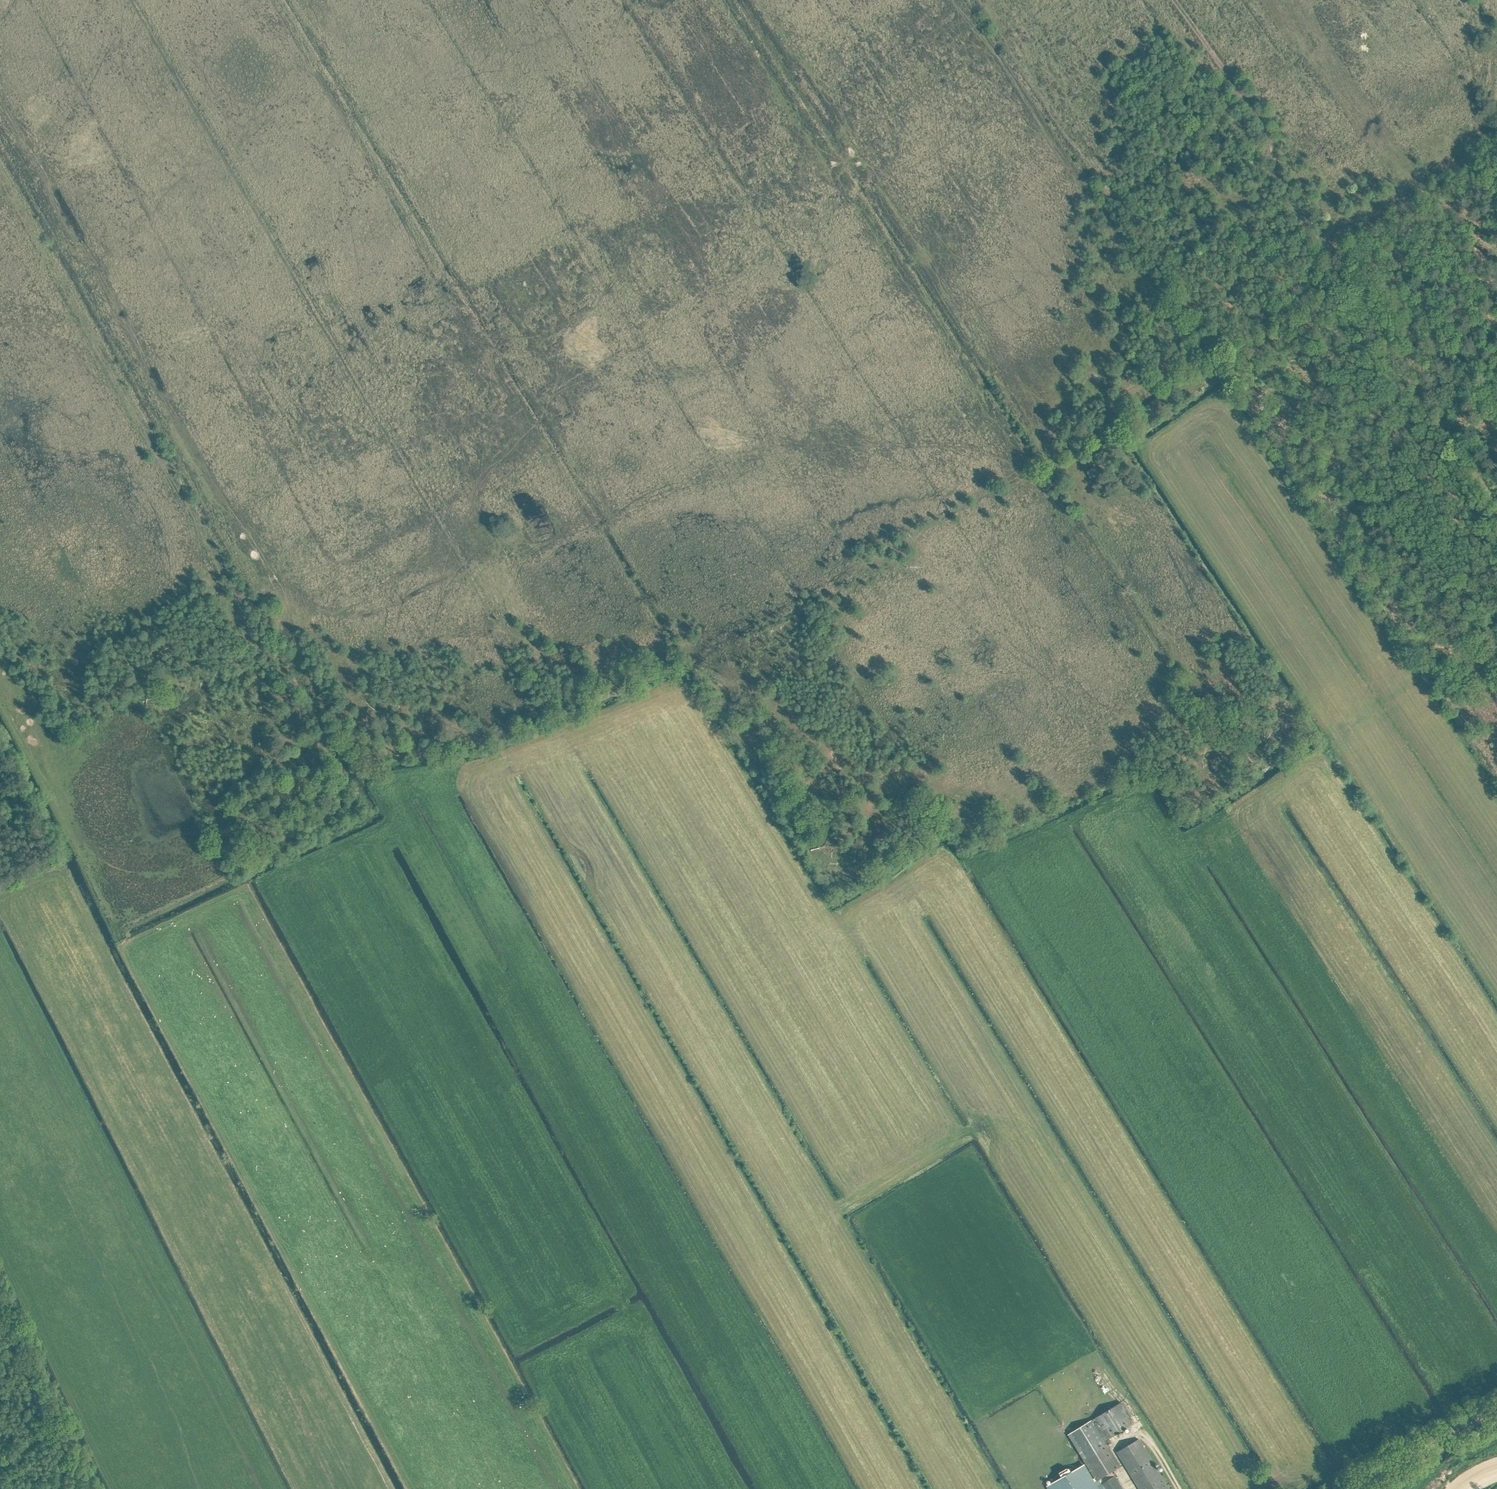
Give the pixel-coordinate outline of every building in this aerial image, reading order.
[(1092,479),(1102,475),(1098,466),(1088,470),(1092,479)] [(1112,1471),(1120,1466),(1107,1445),(1111,1443),(1109,1439),(1133,1425),(1120,1402),(1067,1435),(1096,1481),(1098,1480),(1100,1484),(1099,1484),(1102,1488),(1123,1488),(1112,1471)] [(1138,1439),(1116,1453),(1139,1488),(1169,1488),(1138,1439)] [(1046,1486),(1047,1488),(1098,1488),(1084,1464),(1070,1472),(1067,1467),(1058,1472),(1061,1477),(1046,1486)]
